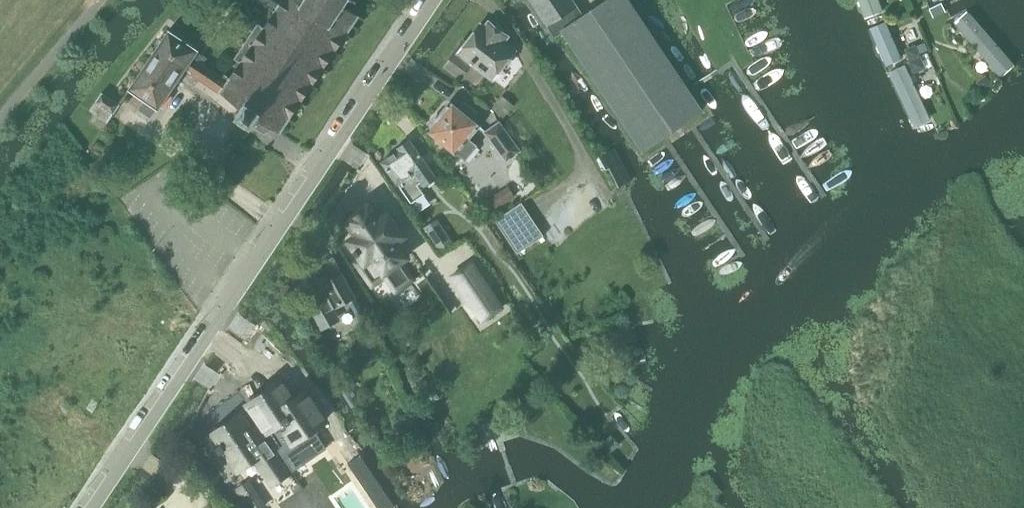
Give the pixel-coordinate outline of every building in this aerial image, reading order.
[(267,7),(269,4),(277,9),(264,27),(259,23),(235,59),(240,62),(230,77),(225,73),(222,77),(204,64),(209,57),(199,51),(200,49),(170,29),(129,89),(145,100),(139,109),(151,118),(158,109),(160,110),(187,69),(243,107),(238,114),(254,125),(259,118),(281,133),(360,16),(346,6),(350,0),(257,0),(267,7)] [(573,0),(532,0),(556,37),(564,31),(644,151),(705,111),(631,0),(605,0),(583,15),(573,0)] [(884,13),(879,0),(855,0),(859,12),(863,14),(865,20),(884,13)] [(972,17),(959,28),(1000,74),(1013,63),(972,17)] [(510,38),(490,23),(486,28),(482,25),(468,43),(464,40),(451,58),(469,72),(473,66),(494,82),(518,50),(507,41),(510,38)] [(894,70),(906,64),(890,29),(877,34),(880,39),(879,40),(891,67),(892,66),(894,70)] [(909,61),(919,56),(915,46),(905,51),(909,61)] [(914,75),(925,69),(920,58),(908,63),(914,75)] [(915,125),(931,117),(911,75),(893,83),(912,123),(914,122),(915,125)] [(983,93),(992,86),(985,77),(976,84),(983,93)] [(102,92),(90,110),(107,121),(108,122),(111,116),(120,104),(102,92)] [(505,96),(494,109),(505,118),(516,106),(505,96)] [(478,113),(466,102),(459,110),(451,103),(430,129),(467,160),(479,145),(471,139),(482,126),(473,119),(478,113)] [(499,121),(485,132),(506,161),(521,150),(499,121)] [(425,187),(437,178),(410,140),(399,148),(400,150),(383,162),(412,203),(425,194),(420,187),(423,185),(425,187)] [(504,189),(489,199),(501,217),(496,220),(517,252),(543,235),(522,203),(516,207),(504,189)] [(371,203),(344,222),(355,236),(347,242),(366,269),(374,263),(385,278),(411,259),(400,244),(408,238),(390,212),(382,218),(371,203)] [(424,230),(439,253),(453,243),(438,221),(424,230)] [(333,280),(321,260),(303,270),(321,301),(313,306),(326,329),(342,320),(336,310),(357,297),(343,274),(333,280)] [(357,300),(352,302),(356,310),(361,307),(357,300)] [(282,382),(248,405),(266,431),(263,433),(266,438),(269,436),(290,466),(293,471),(294,470),(288,461),(320,439),(313,429),(314,429),(326,420),(307,392),(299,398),(294,400),(282,382)] [(240,414),(213,433),(240,472),(254,463),(271,488),(291,475),(266,438),(263,433),(258,426),(251,430),(240,414)] [(234,489),(247,507),(265,507),(268,506),(250,479),(236,488),(234,489)]
